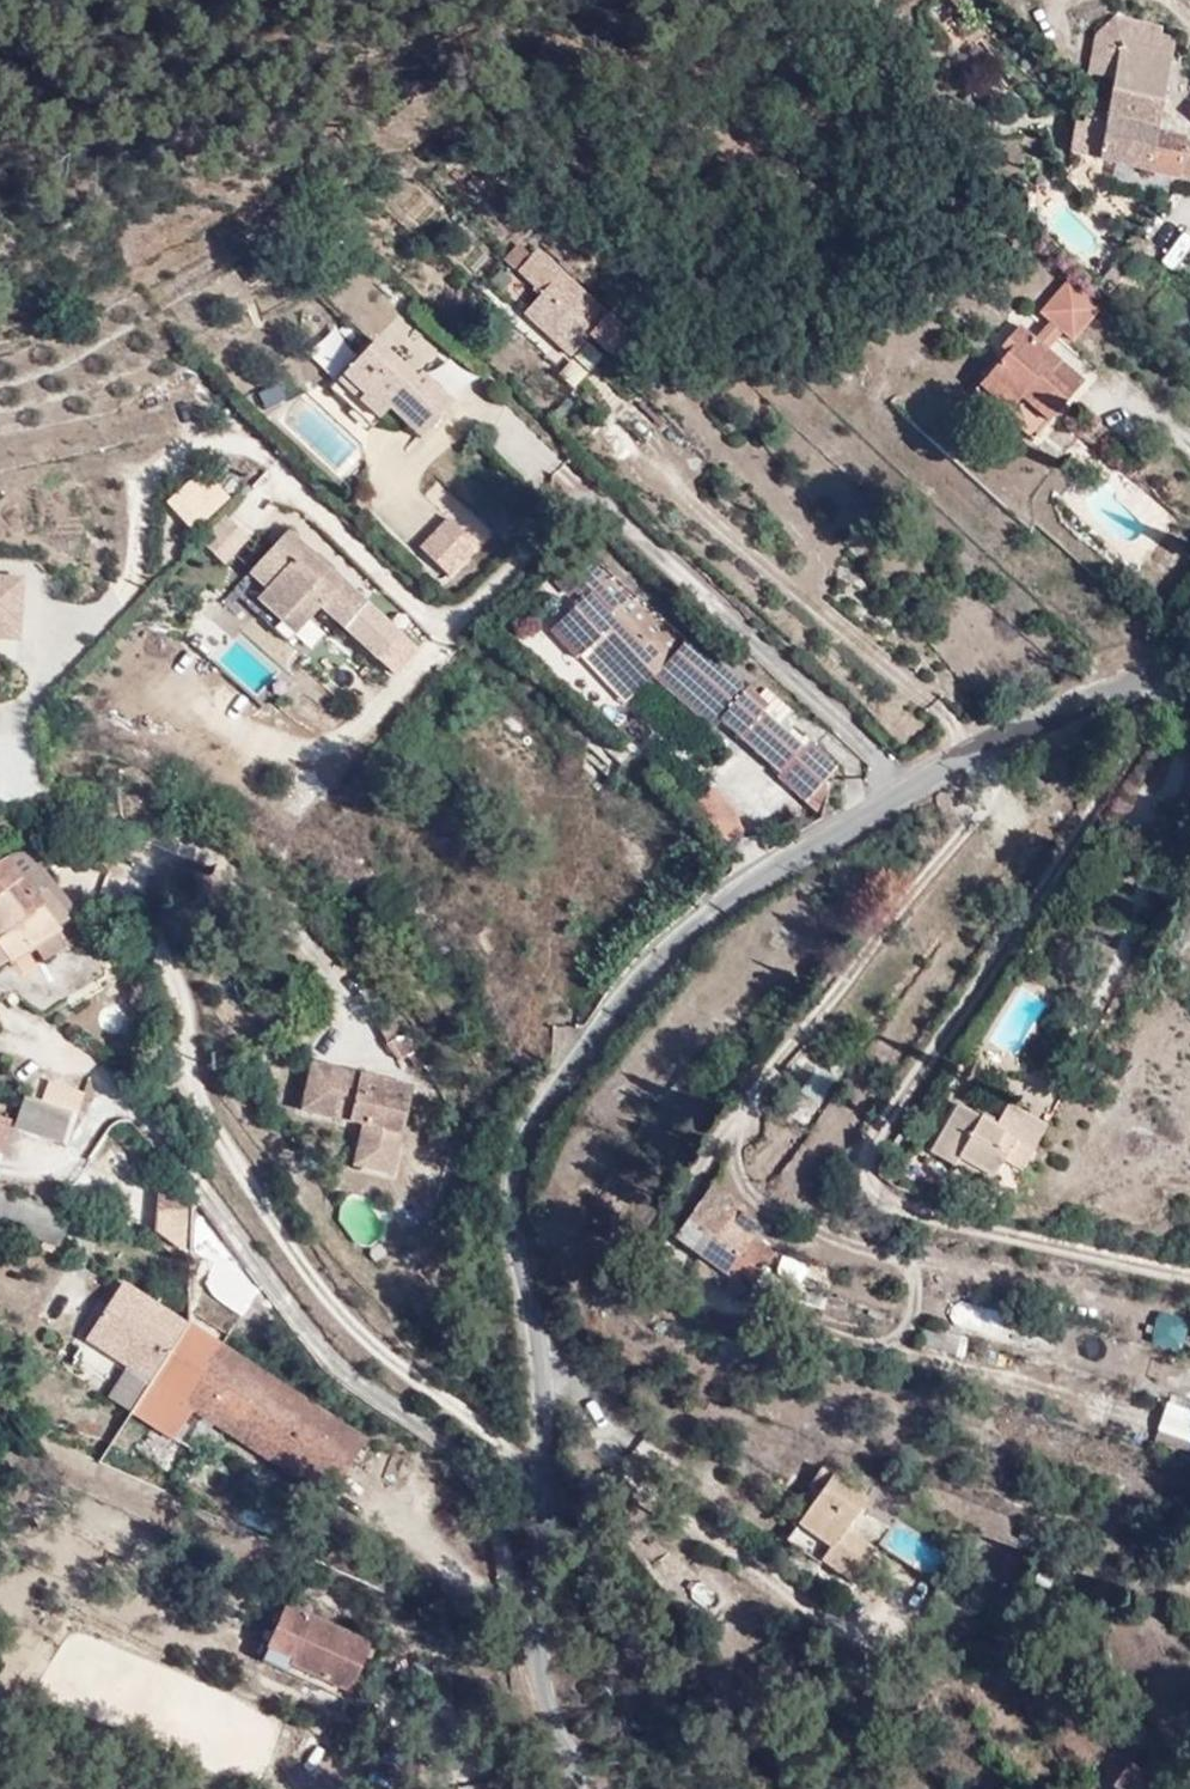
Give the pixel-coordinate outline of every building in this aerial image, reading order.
[(1164,33),(1114,22),(1103,69),(1154,80),(1164,33)] [(1174,83),(1189,100),(1189,66),(1174,83)] [(1154,80),(1103,69),(1098,91),(1089,135),(1185,156),(1189,135),(1189,121),(1177,119),(1177,112),(1148,107),(1150,98),(1154,80)] [(551,288),(562,299),(576,313),(602,286),(510,201),(486,228),(510,251),(492,271),(531,307),(551,288)] [(1043,287),(1052,296),(1065,309),(1072,316),(1100,287),(1070,259),(1043,287)] [(542,318),(562,299),(551,288),(531,307),(542,318)] [(1065,309),(1052,296),(1033,320),(1045,332),(1065,309)] [(1045,332),(1033,320),(1015,305),(995,326),(1001,331),(967,371),(1025,421),(1065,378),(1038,355),(1053,338),(1045,332)] [(604,345),(622,319),(602,306),(585,332),(604,345)] [(525,316),(517,324),(556,363),(564,355),(525,316)] [(330,360),(370,400),(380,390),(411,417),(442,382),(409,353),(403,358),(362,322),(330,360)] [(1038,355),(1065,378),(1080,362),(1053,338),(1038,355)] [(356,414),(370,400),(330,360),(315,376),(356,414)] [(251,487),(196,538),(220,563),(274,512),(251,487)] [(411,530),(438,557),(467,528),(440,501),(411,530)] [(369,646),(391,620),(332,567),(327,574),(313,561),(307,565),(286,545),(296,534),(278,517),(240,559),(257,574),(248,584),(271,607),(286,593),(299,607),(304,602),(292,590),(307,577),(320,590),(314,595),(369,646)] [(327,574),(332,567),(296,534),(286,545),(307,565),(313,561),(327,574)] [(584,594),(656,658),(676,635),(566,564),(547,587),(570,609),(584,594)] [(13,568),(0,567),(0,627),(9,627),(13,568)] [(314,595),(320,590),(307,577),(292,590),(304,602),(306,604),(314,595)] [(285,620),(299,607),(286,593),(271,607),(285,620)] [(629,687),(642,675),(656,658),(584,594),(570,609),(537,644),(564,670),(576,658),(585,648),(629,687)] [(702,728),(712,717),(736,692),(745,681),(684,626),(676,635),(656,658),(642,675),(702,728)] [(620,698),(629,687),(585,648),(576,658),(620,698)] [(797,745),(804,739),(781,718),(791,709),(764,683),(756,691),(745,681),(736,692),(797,745)] [(736,692),(712,717),(805,801),(836,769),(804,739),(797,745),(736,692)] [(709,783),(689,802),(722,837),(742,818),(709,783)] [(83,911),(49,872),(32,886),(21,874),(7,856),(0,861),(0,975),(41,944),(65,924),(83,911)] [(74,941),(65,924),(41,944),(49,959),(74,941)] [(376,1040),(390,1030),(392,1029),(382,1012),(365,1023),(376,1040)] [(402,1047),(390,1030),(376,1040),(374,1042),(387,1057),(402,1047)] [(356,1140),(393,1144),(403,1082),(301,1066),(293,1115),(358,1125),(356,1140)] [(20,1128),(69,1143),(77,1112),(27,1097),(20,1128)] [(979,1120),(956,1108),(931,1156),(957,1169),(959,1164),(1000,1180),(1004,1164),(1027,1176),(1048,1126),(1010,1106),(999,1128),(979,1120)] [(12,1125),(0,1122),(0,1154),(4,1155),(12,1125)] [(390,1173),(393,1144),(356,1140),(352,1167),(390,1173)] [(185,1238),(189,1190),(153,1188),(150,1235),(185,1238)] [(65,1212),(0,1191),(0,1223),(55,1241),(65,1212)] [(357,1194),(333,1212),(358,1246),(382,1228),(357,1194)] [(767,1225),(747,1209),(737,1221),(709,1196),(679,1235),(747,1297),(766,1276),(774,1284),(780,1278),(794,1259),(761,1231),(767,1225)] [(357,1440),(117,1281),(59,1368),(167,1443),(188,1410),(319,1497),(357,1440)] [(830,1324),(845,1330),(849,1311),(836,1306),(830,1324)] [(1151,1314),(1152,1343),(1185,1342),(1184,1313),(1151,1314)] [(1163,1407),(1150,1448),(1189,1462),(1189,1417),(1163,1407)] [(828,1541),(840,1523),(862,1490),(816,1458),(803,1477),(812,1484),(790,1517),(828,1541)] [(831,1544),(828,1541),(790,1517),(777,1534),(815,1563),(820,1557),(831,1544)] [(868,1544),(840,1523),(828,1541),(831,1544),(820,1557),(846,1576),(868,1544)] [(333,1687),(353,1639),(269,1601),(246,1648),(333,1687)] [(256,1783),(285,1723),(183,1674),(154,1734),(256,1783)] [(1159,1778),(1151,1788),(1173,1788),(1159,1778)]
